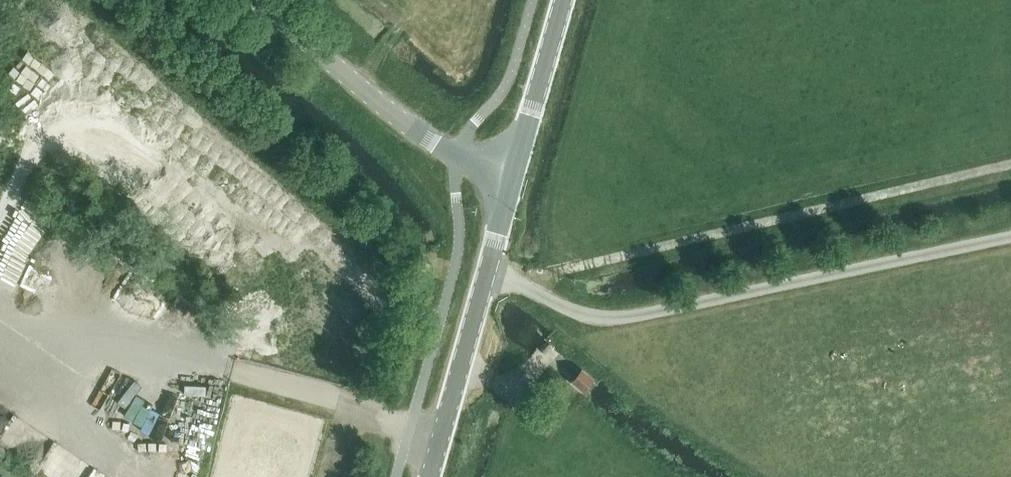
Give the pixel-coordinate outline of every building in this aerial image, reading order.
[(430,271),(432,263),(425,261),(423,269),(430,271)] [(583,390),(593,378),(581,369),(572,380),(583,390)] [(194,467),(198,448),(175,443),(171,462),(194,467)]
